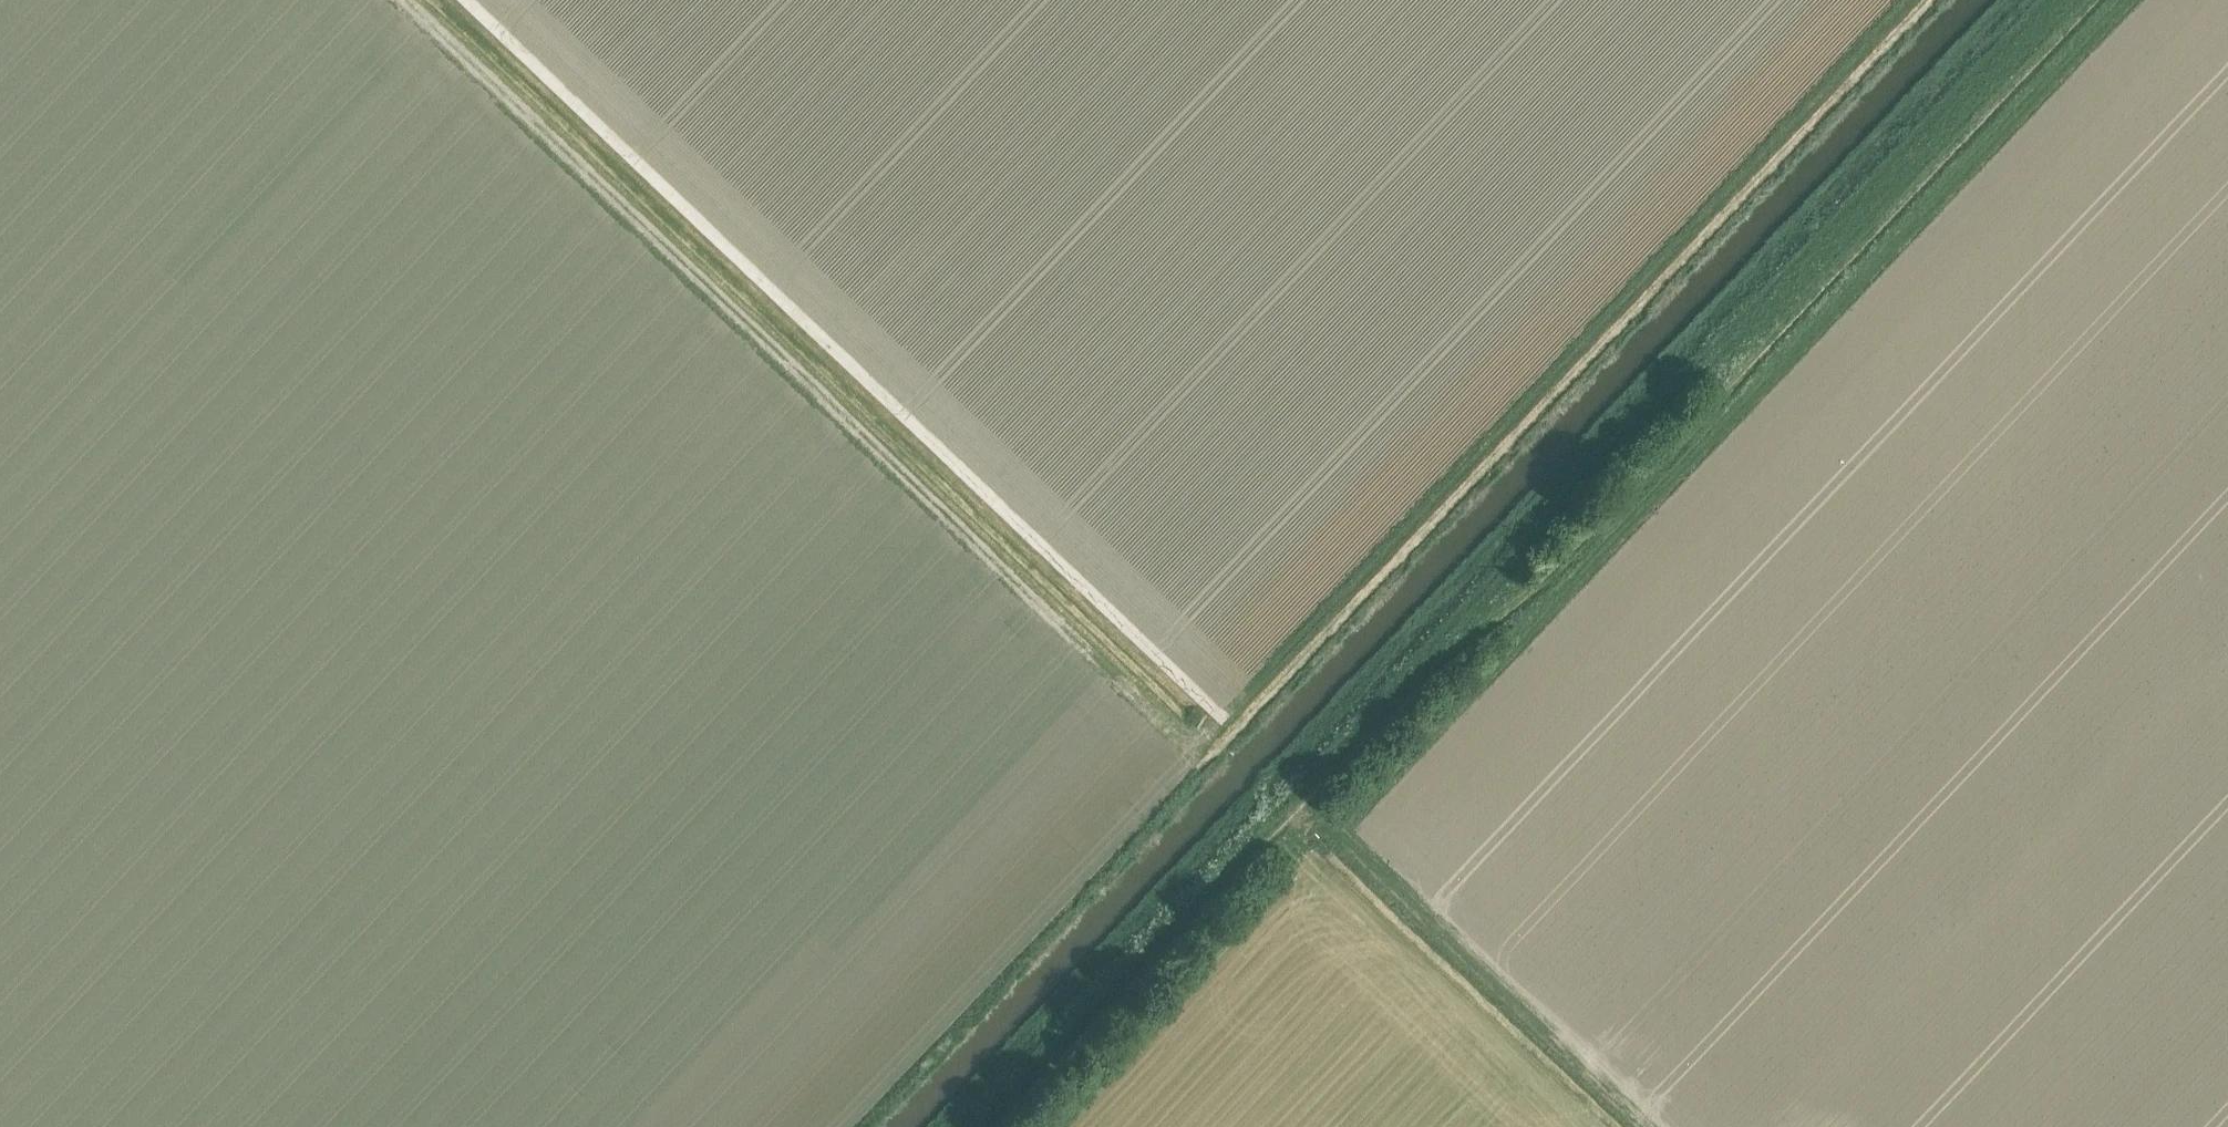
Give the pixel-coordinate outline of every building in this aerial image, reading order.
[(1071,1025),(1080,1036),(1091,1027),(1083,1016),(1071,1025)]
